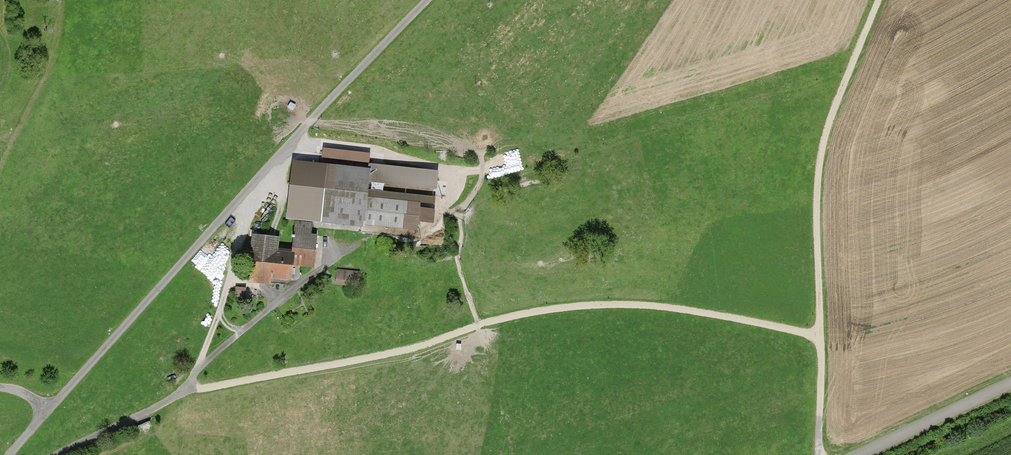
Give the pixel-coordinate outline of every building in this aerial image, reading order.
[(323,148),(321,163),(368,169),(371,169),(370,182),(436,189),(438,171),(369,164),(370,153),(323,148)] [(321,163),(293,160),(286,220),(295,221),(312,223),(365,228),(365,225),(417,231),(418,222),(433,224),(435,197),(369,190),(370,182),(371,169),(368,169),(321,163)] [(312,223),(295,221),(292,247),(279,245),(279,238),(252,235),(247,282),(270,285),(271,279),(292,281),(293,266),(314,268),(317,236),(311,235),(312,223)] [(360,272),(337,269),(335,284),(359,287),(360,272)]
